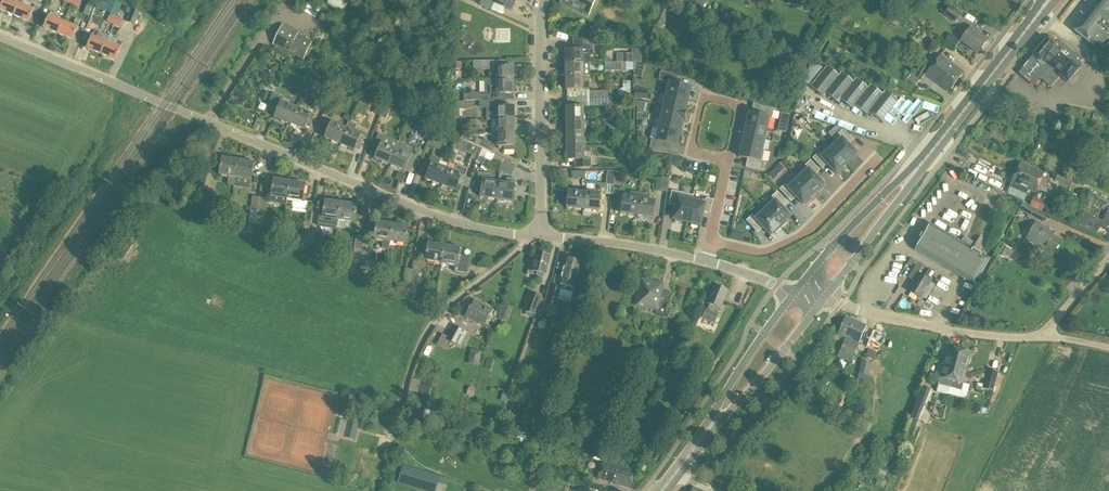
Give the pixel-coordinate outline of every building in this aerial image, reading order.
[(14,15),(19,3),(11,0),(3,0),(0,8),(0,9),(14,15)] [(90,1),(84,14),(89,16),(96,0),(90,0),(90,1)] [(94,7),(105,12),(105,10),(109,0),(98,0),(94,7)] [(105,10),(111,12),(111,13),(117,16),(122,3),(113,0),(109,0),(105,10)] [(343,11),(348,2),(344,0),(337,0),(334,5),(343,11)] [(480,3),(492,8),(494,2),(497,3),(496,4),(512,10),(516,0),(481,0),(480,3)] [(588,15),(595,0),(561,0),(559,3),(588,15)] [(704,4),(695,0),(682,0),(680,5),(700,13),(704,4)] [(1075,30),(1088,41),(1088,40),(1094,44),(1096,42),(1101,46),(1108,36),(1108,35),(1107,33),(1108,30),(1108,0),(1099,0),(1075,30)] [(651,25),(661,30),(671,7),(661,2),(651,25)] [(19,3),(14,15),(29,21),(34,9),(19,3)] [(961,13),(950,6),(944,14),(955,21),(961,13)] [(129,13),(126,21),(135,25),(140,12),(131,8),(129,13)] [(836,20),(838,14),(829,10),(827,17),(836,20)] [(107,21),(113,24),(116,17),(110,14),(107,21)] [(838,24),(841,26),(843,27),(849,17),(843,14),(838,24)] [(44,27),(58,33),(63,21),(48,15),(44,27)] [(970,20),(979,24),(981,19),(972,15),(970,20)] [(394,26),(414,36),(419,26),(399,16),(394,26)] [(116,17),(113,24),(120,26),(123,19),(116,17)] [(63,21),(58,33),(73,39),(79,23),(75,21),(73,25),(63,21)] [(273,44),(303,58),(312,41),(297,34),(298,31),(283,24),(273,44)] [(960,40),(978,52),(987,39),(970,26),(960,40)] [(950,34),(945,40),(953,46),(958,40),(950,34)] [(87,47),(101,53),(106,42),(92,36),(87,47)] [(375,44),(379,47),(386,39),(382,36),(375,44)] [(1019,73),(1034,86),(1041,77),(1051,86),(1059,76),(1068,83),(1079,69),(1078,68),(1082,64),(1080,62),(1082,59),(1075,53),(1074,54),(1058,40),(1054,45),(1046,38),(1032,56),(1033,56),(1019,73)] [(565,63),(583,63),(590,63),(590,55),(592,55),(592,50),(588,50),(588,44),(574,39),(574,49),(565,49),(565,63)] [(106,42),(101,53),(116,59),(121,48),(106,42)] [(833,57),(838,47),(830,42),(824,53),(833,57)] [(903,55),(911,62),(914,59),(921,65),(925,59),(909,47),(903,55)] [(634,60),(640,62),(643,49),(632,49),(632,54),(632,60),(634,60)] [(933,64),(956,82),(963,72),(940,55),(933,64)] [(286,71),(292,74),(298,62),(291,59),(286,71)] [(505,66),(505,60),(503,60),(481,61),(474,61),(474,68),(481,68),(481,69),(489,69),(490,80),(496,80),(514,80),(513,66),(505,66)] [(605,63),(605,71),(632,70),(632,62),(605,63)] [(565,63),(565,75),(583,75),(583,63),(565,63)] [(869,111),(881,120),(897,101),(885,91),(882,94),(870,85),(868,88),(856,78),(853,82),(841,72),(839,76),(827,66),(825,68),(810,63),(804,80),(823,96),(826,92),(838,102),(840,99),(852,108),(855,105),(867,114),(869,111)] [(956,82),(933,64),(926,74),(949,91),(956,82)] [(465,72),(458,72),(457,83),(465,83),(465,72)] [(688,100),(690,87),(676,84),(678,76),(660,72),(659,80),(669,83),(666,95),(688,100)] [(920,80),(911,74),(907,79),(915,86),(920,80)] [(583,75),(565,75),(565,89),(583,88),(583,82),(590,82),(590,75),(583,75)] [(325,88),(324,90),(331,93),(336,80),(330,77),(328,81),(325,87),(325,88)] [(336,80),(331,93),(337,96),(339,91),(342,84),(343,82),(336,80)] [(490,80),(490,92),(490,100),(495,100),(503,100),(503,93),(514,93),(514,92),(514,80),(496,80),(490,80)] [(342,84),(339,91),(347,94),(348,91),(350,87),(342,84)] [(367,106),(373,98),(363,90),(357,98),(367,106)] [(919,95),(925,102),(931,97),(925,90),(919,95)] [(634,99),(647,99),(647,91),(634,91),(634,96),(634,99)] [(490,100),(490,92),(485,92),(470,93),(470,94),(470,100),(475,100),(476,100),(480,100),(481,100),(490,100)] [(275,116),(289,123),(296,107),(282,101),(283,97),(274,93),(270,103),(279,107),(275,116)] [(688,100),(666,95),(664,106),(685,111),(688,100)] [(608,96),(589,96),(589,105),(608,105),(608,96)] [(374,112),(380,115),(386,103),(379,100),(374,112)] [(497,119),(514,119),(514,106),(506,106),(506,100),(503,100),(495,100),(490,100),(481,100),(480,100),(480,108),(487,108),(487,119),(491,119),(492,119),(497,119)] [(386,103),(380,115),(386,118),(392,106),(386,103)] [(938,114),(941,109),(929,103),(926,108),(938,114)] [(566,107),(566,119),(583,118),(583,106),(566,107)] [(682,122),(685,111),(664,106),(661,117),(682,122)] [(749,113),(747,124),(767,128),(769,117),(772,118),(774,110),(761,106),(759,115),(752,113),(749,113)] [(296,107),(289,123),(304,129),(306,123),(310,125),(314,115),(296,107)] [(826,121),(827,115),(809,110),(807,116),(826,121)] [(680,134),(682,122),(661,117),(658,129),(680,134)] [(1048,124),(1064,127),(1065,121),(1050,117),(1048,124)] [(566,119),(566,132),(583,132),(583,118),(566,119)] [(514,132),(514,119),(497,119),(497,132),(514,132)] [(324,138),(340,144),(346,128),(331,122),(324,138)] [(348,122),(346,128),(340,144),(355,150),(356,146),(360,147),(366,133),(355,129),(356,125),(348,122)] [(423,135),(429,138),(434,126),(428,123),(423,135)] [(767,128),(747,124),(744,135),(764,139),(767,128)] [(447,132),(434,126),(429,138),(442,144),(447,132)] [(667,152),(669,143),(677,145),(680,134),(658,129),(656,140),(652,139),(649,150),(667,152)] [(846,164),(850,160),(851,162),(852,161),(856,157),(855,155),(857,154),(848,144),(853,140),(843,129),(838,134),(840,136),(829,146),(846,164)] [(514,132),(493,132),(492,132),(492,139),(497,139),(497,146),(504,145),(504,149),(514,149),(514,145),(515,145),(514,132)] [(566,132),(566,145),(584,145),(583,132),(566,132)] [(764,139),(744,135),(742,146),(764,151),(764,150),(762,150),(764,139)] [(470,158),(476,160),(481,148),(458,137),(454,147),(472,153),(470,158)] [(484,139),(483,141),(481,146),(493,151),(496,145),(484,139)] [(375,158),(389,164),(396,148),(381,142),(375,158)] [(396,148),(389,164),(404,170),(405,168),(409,169),(415,155),(412,154),(414,149),(406,145),(404,151),(396,148)] [(584,145),(566,145),(566,159),(575,159),(575,168),(590,167),(590,158),(584,158),(584,151),(590,151),(590,146),(584,146),(584,145)] [(671,155),(688,160),(691,150),(673,146),(671,155)] [(763,171),(765,162),(762,161),(764,151),(742,146),(739,157),(747,158),(746,167),(763,171)] [(844,168),(843,167),(846,164),(829,146),(819,155),(818,153),(817,153),(813,158),(812,158),(822,168),(827,164),(836,173),(838,172),(839,173),(840,173),(844,169),(844,168)] [(481,148),(476,160),(483,164),(488,151),(481,148)] [(425,178),(441,184),(447,168),(438,165),(440,159),(431,155),(424,173),(427,174),(425,178)] [(234,185),(235,177),(238,159),(222,157),(222,158),(218,157),(217,166),(221,167),(220,174),(229,176),(228,184),(234,185)] [(238,159),(235,177),(234,185),(241,186),(243,178),(252,179),(254,162),(238,159)] [(500,171),(512,176),(517,165),(504,159),(501,166),(500,171)] [(813,195),(817,192),(818,193),(819,193),(823,189),(823,188),(822,187),(824,185),(815,176),(820,171),(810,161),(805,165),(805,166),(807,167),(797,177),(813,195)] [(1016,172),(1040,182),(1044,174),(1020,163),(1016,172)] [(447,168),(441,184),(456,190),(461,174),(465,176),(467,168),(457,164),(455,168),(454,168),(453,170),(447,168)] [(606,184),(613,185),(615,171),(608,170),(606,184)] [(480,196),(496,198),(499,182),(489,180),(490,174),(479,172),(477,184),(482,185),(480,196)] [(985,172),(983,177),(996,182),(998,177),(985,172)] [(1035,192),(1040,182),(1016,172),(1012,182),(1009,187),(1026,195),(1029,189),(1035,192)] [(1056,180),(1070,186),(1073,180),(1059,173),(1056,180)] [(1047,191),(1051,177),(1045,175),(1041,189),(1047,191)] [(655,189),(667,191),(669,178),(657,176),(655,189)] [(471,187),(473,179),(466,177),(464,186),(471,187)] [(499,182),(496,198),(512,201),(515,178),(507,177),(506,183),(499,182)] [(811,200),(810,198),(813,195),(797,177),(786,187),(785,185),(784,185),(780,189),(779,190),(789,200),(794,195),(803,205),(805,203),(806,205),(807,204),(811,200)] [(271,201),(286,204),(289,181),(273,178),(271,196),(272,196),(271,201)] [(959,187),(967,185),(965,178),(957,180),(959,187)] [(289,181),(286,204),(285,207),(292,208),(294,199),(303,200),(305,183),(289,181)] [(217,191),(210,190),(208,203),(208,205),(214,206),(217,191)] [(567,207),(583,209),(585,191),(568,190),(567,207)] [(585,191),(583,209),(599,210),(600,192),(585,191)] [(621,212),(636,215),(639,197),(639,192),(630,191),(630,196),(623,195),(618,195),(616,212),(621,212)] [(775,200),(765,210),(782,228),(789,222),(787,219),(791,216),(782,207),(787,201),(778,191),(772,196),(775,200)] [(639,197),(636,215),(653,217),(654,211),(658,212),(659,201),(655,200),(647,199),(648,193),(639,192),(639,197)] [(681,225),(681,223),(686,224),(691,200),(678,197),(678,195),(672,193),(671,193),(668,207),(675,208),(672,221),(674,222),(674,224),(675,224),(680,225),(681,225)] [(249,222),(256,223),(260,197),(254,196),(249,222)] [(260,197),(256,223),(263,224),(266,198),(260,197)] [(1031,205),(1042,210),(1045,204),(1034,199),(1031,205)] [(341,202),(325,200),(324,209),(321,208),(319,225),(333,228),(333,226),(338,227),(339,219),(341,202)] [(686,224),(691,225),(690,227),(691,227),(697,229),(698,227),(700,227),(703,214),(709,216),(713,202),(712,202),(706,201),(705,203),(691,200),(686,224)] [(341,202),(339,219),(355,222),(357,204),(341,202)] [(1019,209),(1043,222),(1047,214),(1023,202),(1019,209)] [(752,215),(746,221),(756,231),(762,226),(771,235),(775,232),(776,234),(782,228),(765,210),(756,219),(752,215)] [(389,249),(390,241),(393,223),(376,221),(374,238),(384,240),(383,248),(389,249)] [(1026,228),(1024,232),(1025,236),(1027,237),(1026,238),(1045,248),(1054,253),(1060,241),(1052,236),(1055,231),(1035,221),(1032,228),(1030,227),(1026,228)] [(393,223),(390,241),(406,243),(409,226),(393,223)] [(914,250),(974,285),(990,258),(930,223),(914,250)] [(308,243),(310,230),(303,229),(301,242),(299,242),(298,252),(307,254),(308,246),(308,243)] [(310,230),(308,243),(314,244),(317,231),(310,230)] [(426,260),(443,262),(445,245),(428,242),(426,260)] [(997,254),(1001,256),(1003,258),(1006,253),(1008,255),(1011,249),(1003,244),(1000,250),(997,254)] [(445,245),(443,262),(456,264),(455,271),(468,273),(471,255),(460,254),(461,247),(445,245)] [(362,250),(356,249),(353,262),(360,262),(362,250)] [(362,250),(360,262),(366,263),(368,251),(362,250)] [(532,270),(546,274),(550,256),(537,252),(532,270)] [(567,277),(577,279),(582,262),(566,258),(559,286),(553,285),(547,311),(556,313),(559,302),(558,301),(558,299),(560,290),(562,283),(566,284),(567,277)] [(908,290),(921,298),(931,281),(918,273),(922,268),(916,265),(908,277),(913,281),(908,290)] [(405,282),(411,283),(413,270),(406,269),(405,282)] [(413,270),(411,283),(418,284),(420,271),(413,270)] [(562,283),(560,290),(574,293),(578,279),(577,279),(567,277),(566,284),(562,283)] [(656,313),(665,315),(668,307),(658,305),(663,284),(645,280),(643,290),(640,289),(636,305),(657,309),(656,313)] [(416,294),(418,284),(411,283),(409,293),(416,294)] [(708,302),(721,308),(728,291),(715,286),(708,302)] [(886,301),(896,298),(893,290),(884,293),(886,301)] [(524,310),(526,311),(525,314),(535,317),(543,296),(530,292),(524,310)] [(930,298),(943,304),(946,299),(933,292),(930,298)] [(465,316),(484,326),(493,309),(474,299),(465,316)] [(550,347),(554,348),(552,351),(559,353),(560,350),(562,350),(571,325),(569,325),(576,305),(568,302),(561,322),(559,321),(550,347)] [(715,321),(718,315),(709,310),(706,316),(715,321)] [(805,310),(797,310),(797,321),(805,321),(805,310)] [(846,338),(844,342),(857,348),(858,343),(866,325),(845,316),(837,334),(846,338)] [(452,343),(461,347),(463,343),(464,344),(469,333),(459,329),(452,343)] [(866,346),(879,351),(885,335),(873,330),(866,346)] [(840,352),(853,357),(857,348),(844,342),(840,352)] [(884,352),(890,354),(893,344),(887,343),(884,352)] [(951,380),(959,349),(948,346),(938,384),(949,387),(951,380)] [(636,356),(641,358),(644,350),(638,348),(636,356)] [(650,357),(657,360),(660,352),(653,349),(650,357)] [(959,349),(951,380),(954,381),(953,385),(954,387),(959,389),(961,387),(963,383),(971,352),(959,349)] [(859,372),(868,374),(871,364),(863,361),(859,372)] [(984,388),(993,391),(998,372),(989,370),(984,388)] [(420,382),(417,393),(428,396),(431,385),(420,382)] [(908,424),(915,426),(929,389),(922,386),(910,418),(911,418),(908,424)] [(520,422),(524,423),(533,398),(528,397),(520,422)] [(522,409),(511,405),(511,406),(509,413),(508,413),(519,417),(522,409)] [(432,420),(434,413),(425,410),(423,418),(432,420)] [(345,432),(356,435),(359,421),(349,418),(345,432)] [(548,425),(566,431),(567,426),(549,420),(548,425)] [(598,477),(630,487),(635,471),(603,461),(598,477)] [(403,466),(398,483),(425,490),(436,490),(441,477),(403,466)] [(572,473),(573,470),(572,467),(568,466),(565,467),(564,471),(565,473),(569,475),(572,473)] [(320,474),(330,476),(331,470),(322,468),(320,474)]
